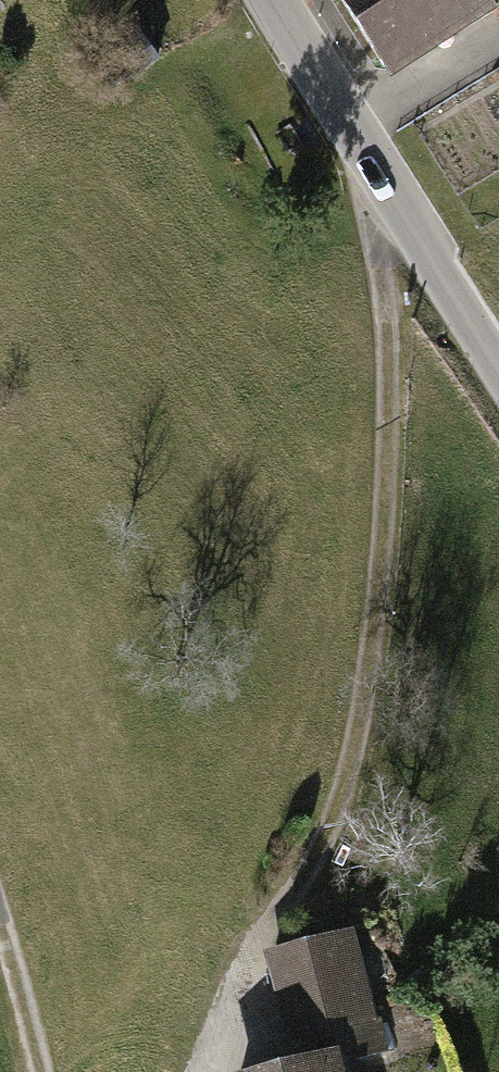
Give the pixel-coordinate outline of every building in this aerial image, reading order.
[(381,73),(478,10),(491,30),(498,25),(498,0),(333,0),(381,73)] [(385,1066),(353,936),(263,958),(290,1071),(362,1071),(385,1066)]
